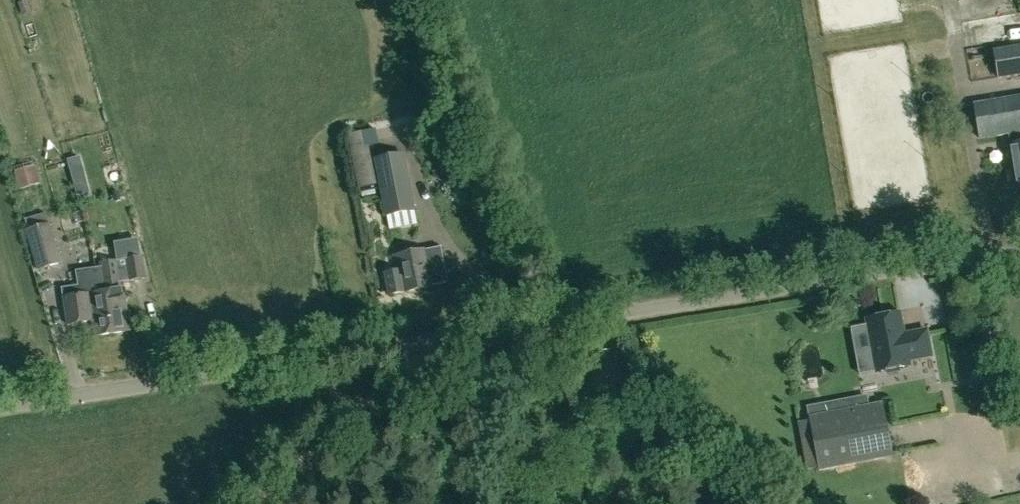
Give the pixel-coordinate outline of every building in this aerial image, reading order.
[(1019,75),(1019,45),(993,48),(997,78),(1019,75)] [(973,104),(979,140),(1013,135),(1014,145),(1008,146),(1015,187),(1019,186),(1019,96),(973,104)] [(358,189),(377,185),(366,131),(347,135),(358,189)] [(385,217),(415,211),(404,153),(374,159),(385,217)] [(34,168),(12,174),(17,191),(39,184),(34,168)] [(77,212),(63,218),(70,232),(83,225),(77,212)] [(37,270),(61,264),(50,223),(26,230),(37,270)] [(397,285),(404,284),(405,292),(448,284),(441,247),(394,257),(398,272),(394,273),(397,285)] [(143,258),(101,263),(102,268),(101,268),(109,292),(114,335),(129,333),(125,291),(123,291),(122,283),(145,281),(143,258)] [(87,270),(89,290),(64,292),(67,325),(91,323),(93,337),(114,335),(109,292),(101,268),(87,270)] [(887,369),(908,364),(910,375),(941,369),(937,350),(907,356),(898,315),(868,322),(875,357),(884,355),(887,369)] [(883,403),(808,417),(819,472),(893,457),(883,403)]
